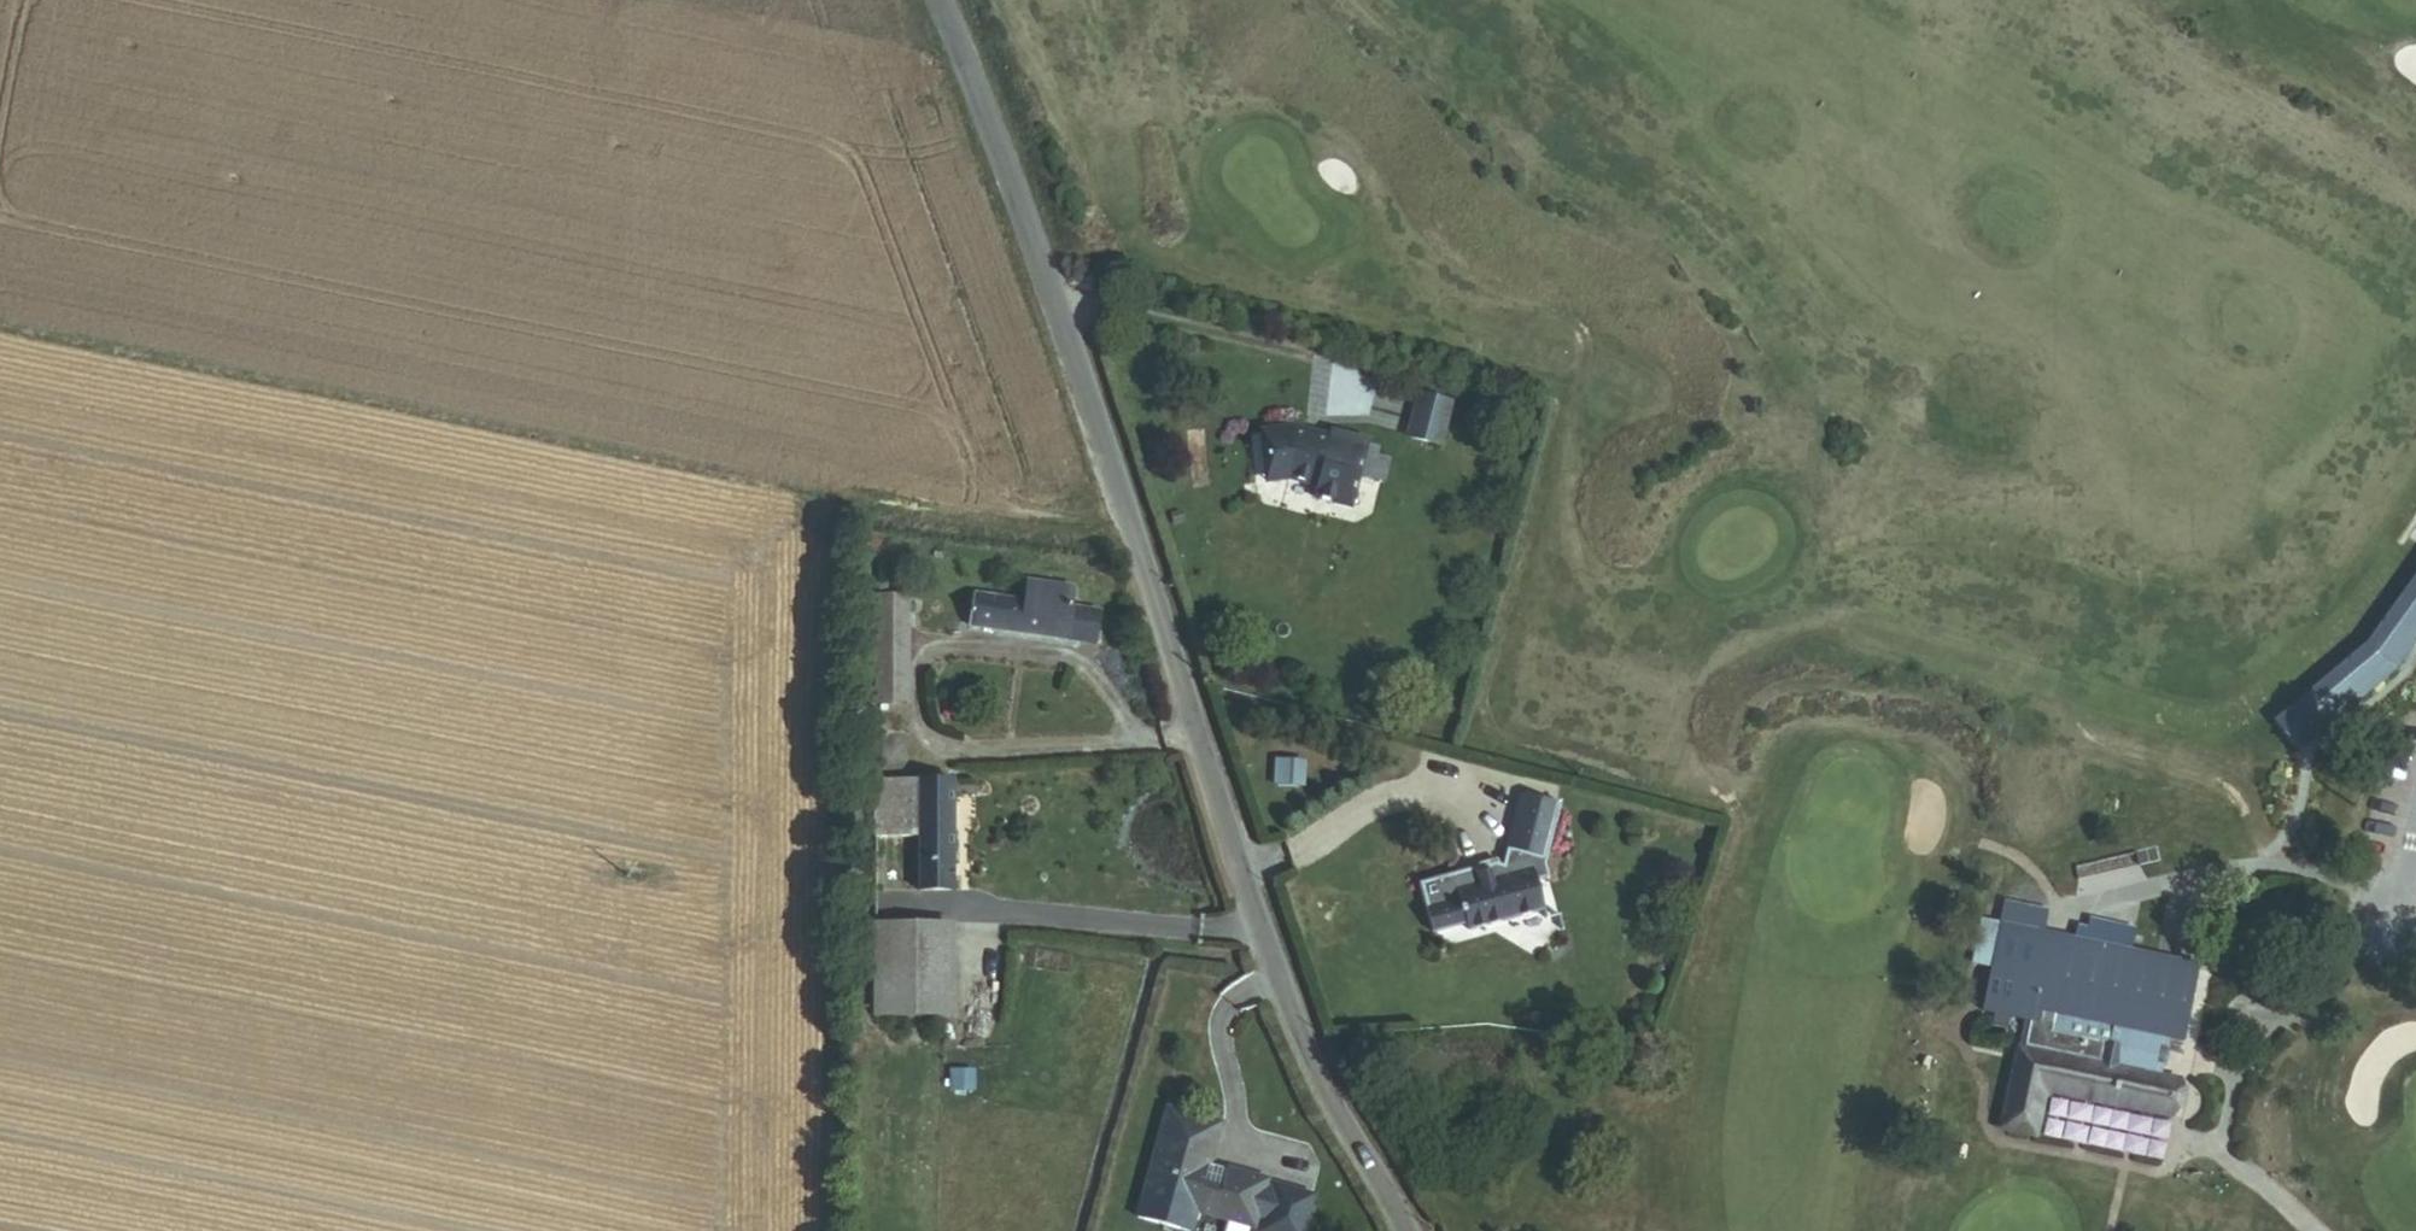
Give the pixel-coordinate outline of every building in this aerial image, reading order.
[(1294,428),(1261,431),(1266,482),(1290,481),(1317,488),(1314,499),(1350,508),(1359,474),(1383,481),(1388,460),(1375,457),(1364,454),(1366,446),(1367,441),(1331,431),(1330,437),(1294,428)] [(1377,449),(1366,446),(1364,454),(1375,457),(1377,449)] [(1028,603),(977,595),(972,628),(1069,642),(1074,610),(1077,590),(1031,583),(1028,603)] [(2415,663),(2415,591),(2362,659),(2268,736),(2272,741),(2290,726),(2310,750),(2292,764),(2297,770),(2394,690),(2415,663)] [(876,704),(910,704),(910,597),(876,597),(876,704)] [(1069,642),(1096,646),(1101,614),(1074,610),(1069,642)] [(1277,759),(1277,765),(1303,767),(1304,760),(1277,759)] [(1277,765),(1276,786),(1302,788),(1303,767),(1277,765)] [(955,889),(955,781),(876,780),(876,835),(919,836),(919,889),(955,889)] [(1475,868),(1418,883),(1432,933),(1466,924),(1468,931),(1544,910),(1536,882),(1548,879),(1544,866),(1560,804),(1521,794),(1503,864),(1502,864),(1498,863),(1496,859),(1484,863),(1486,871),(1476,874),(1475,868)] [(877,1019),(943,1018),(942,921),(876,922),(877,1019)] [(943,1018),(956,1018),(955,921),(942,921),(943,1018)] [(2003,925),(1983,921),(1975,961),(1995,965),(1986,1011),(2033,1020),(2028,1046),(2018,1044),(2001,1129),(2039,1136),(2048,1091),(2174,1117),(2182,1078),(2167,1075),(2169,1064),(2173,1064),(2177,1048),(2173,1047),(2175,1035),(2191,1038),(2205,966),(2003,925)] [(953,1093),(973,1093),(974,1075),(953,1075),(953,1093)] [(1166,1108),(1140,1203),(1194,1218),(1196,1212),(1254,1228),(1257,1217),(1264,1219),(1260,1230),(1303,1230),(1313,1196),(1273,1185),(1272,1191),(1264,1189),(1267,1180),(1208,1164),(1220,1123),(1166,1108)]
